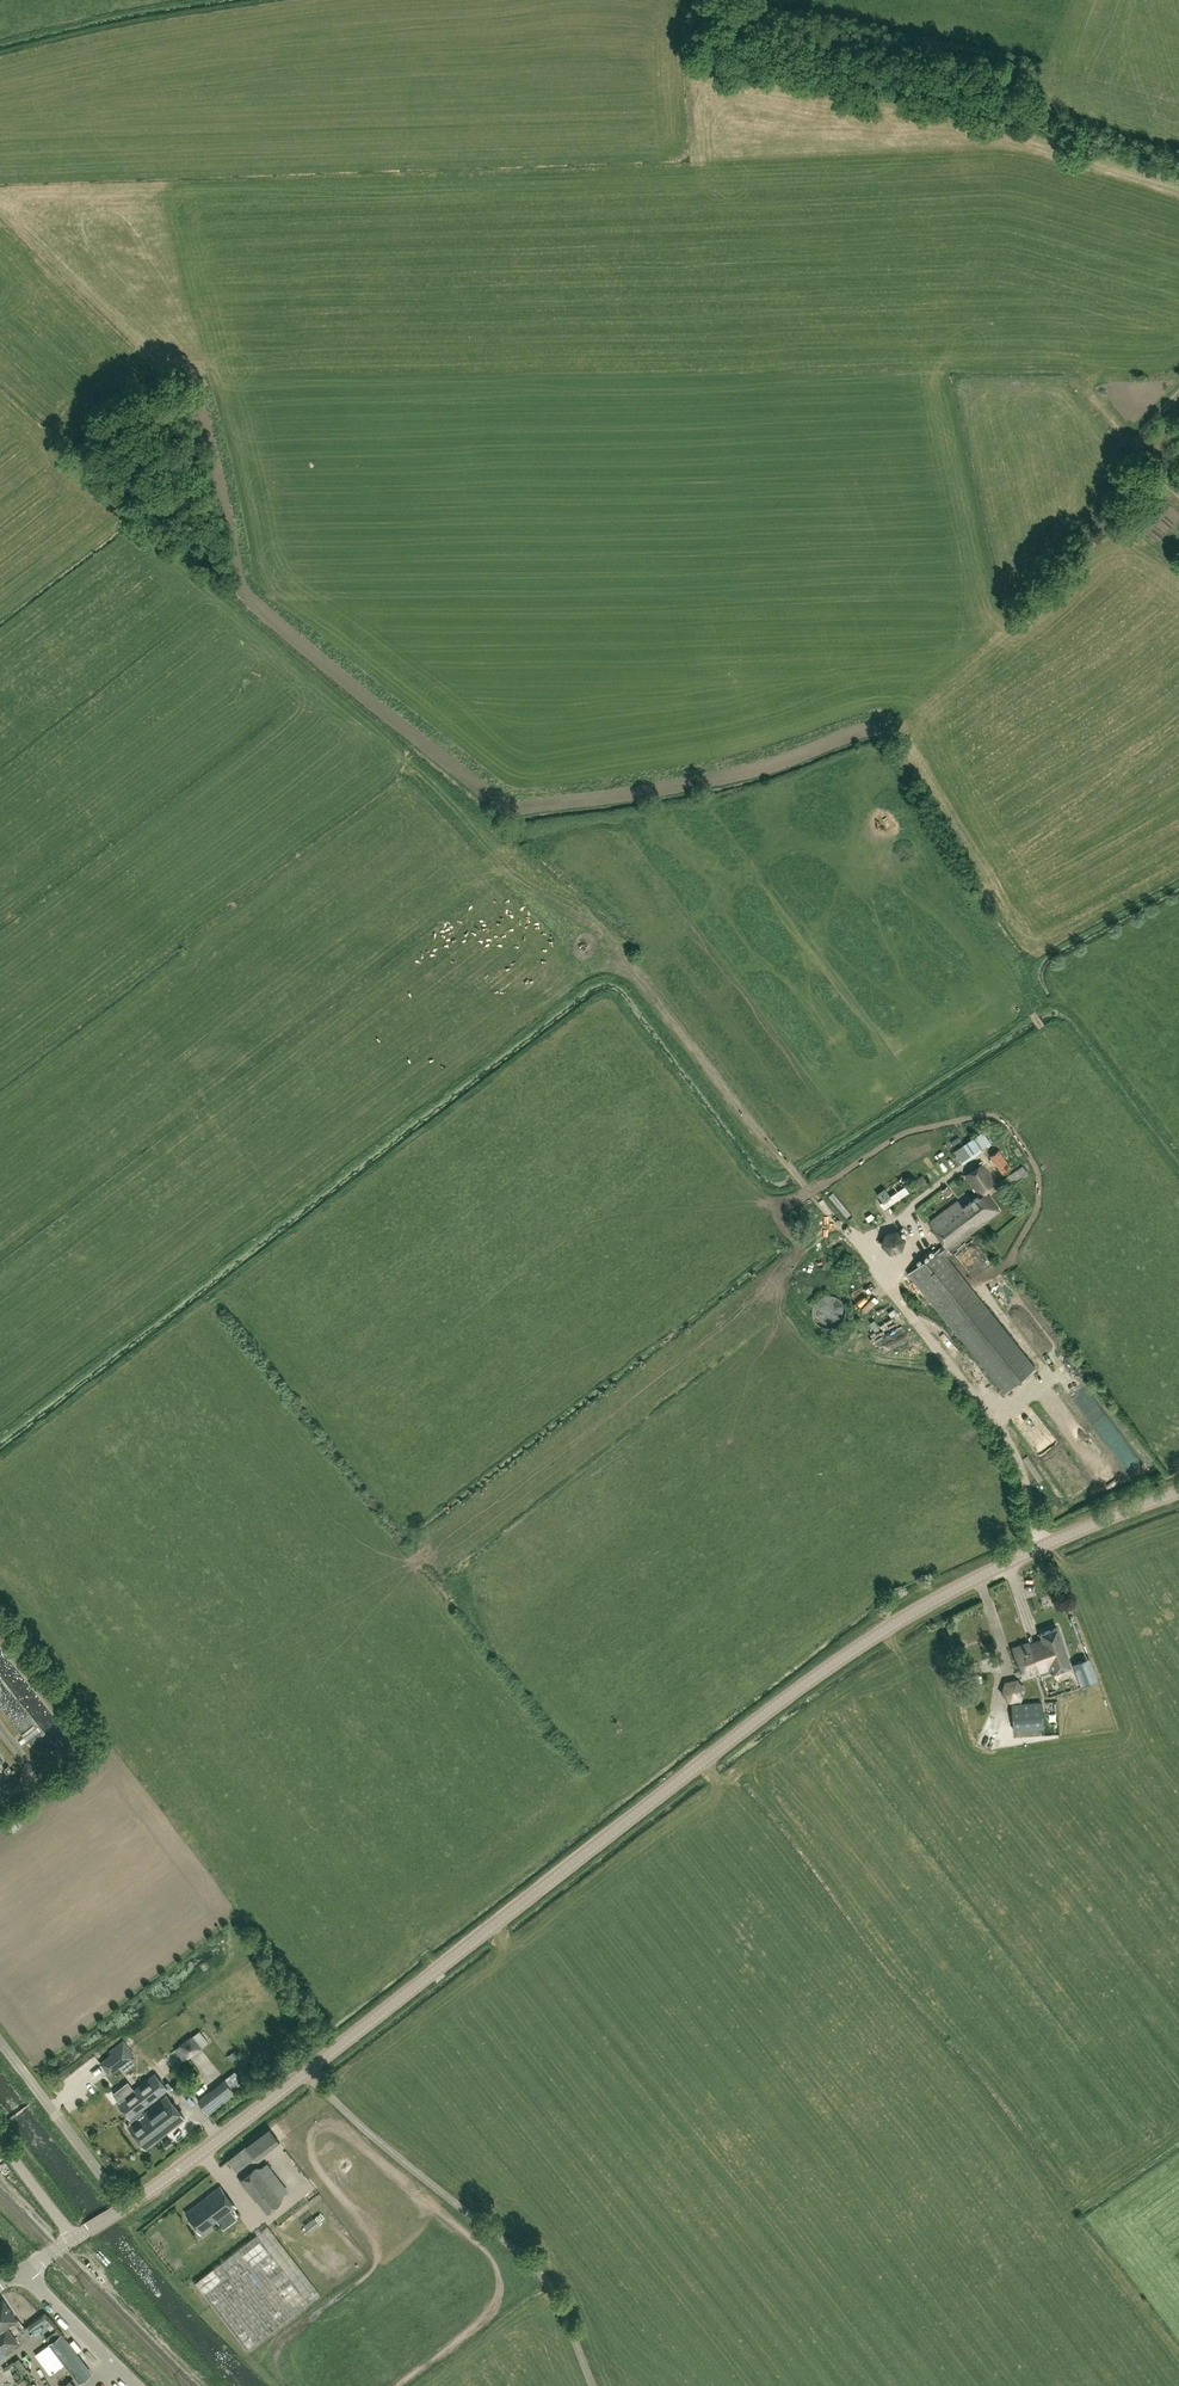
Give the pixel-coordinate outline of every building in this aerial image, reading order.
[(965,1151),(985,1140),(978,1127),(967,1133),(970,1139),(962,1144),(965,1151)] [(1011,1168),(998,1149),(990,1155),(1003,1174),(1011,1168)] [(1027,1154),(1011,1164),(1018,1174),(1033,1164),(1027,1154)] [(928,1223),(944,1244),(948,1249),(999,1210),(985,1192),(998,1183),(983,1162),(964,1176),(977,1195),(962,1207),(958,1201),(928,1223)] [(847,1173),(849,1180),(858,1178),(856,1171),(847,1173)] [(875,1232),(886,1222),(881,1217),(870,1227),(875,1232)] [(907,1238),(894,1217),(882,1224),(895,1245),(907,1238)] [(848,1238),(841,1246),(849,1253),(856,1244),(848,1238)] [(1034,1367),(988,1310),(946,1256),(950,1253),(948,1249),(944,1244),(907,1272),(957,1335),(1003,1392),(1034,1367)] [(820,1326),(826,1328),(832,1327),(838,1325),(842,1321),(844,1315),(845,1309),(842,1302),(837,1297),(830,1295),(823,1295),(817,1299),(813,1305),(811,1311),(813,1317),(816,1322),(820,1326)] [(1042,1638),(1029,1643),(1028,1641),(1012,1647),(1022,1676),(1039,1671),(1049,1667),(1051,1671),(1070,1665),(1057,1626),(1040,1632),(1042,1638)] [(994,1650),(985,1652),(987,1663),(996,1662),(994,1650)] [(1089,1655),(1072,1662),(1081,1685),(1097,1679),(1089,1655)] [(1096,1671),(1101,1670),(1099,1659),(1093,1660),(1096,1671)] [(1009,1700),(1019,1698),(1023,1688),(1016,1679),(1006,1682),(1002,1692),(1009,1700)] [(1011,1704),(1013,1730),(1043,1727),(1041,1702),(1011,1704)] [(189,2050),(213,2033),(205,2022),(181,2039),(189,2050)] [(123,2040),(109,2051),(119,2064),(133,2053),(123,2040)] [(180,2057),(188,2050),(181,2042),(173,2049),(180,2057)] [(236,2070),(224,2080),(232,2089),(244,2080),(242,2078),(247,2075),(240,2067),(236,2070)] [(145,2149),(184,2117),(167,2095),(143,2114),(140,2110),(167,2089),(155,2073),(134,2090),(126,2080),(111,2092),(119,2102),(117,2103),(129,2119),(133,2115),(136,2119),(127,2126),(145,2149)] [(198,2100),(208,2114),(234,2093),(232,2089),(224,2080),(198,2100)] [(286,2130),(295,2123),(289,2115),(280,2123),(286,2130)] [(276,2119),(230,2149),(239,2162),(256,2151),(259,2155),(288,2137),(276,2119)] [(163,2143),(167,2147),(172,2143),(169,2138),(163,2143)] [(280,2155),(290,2166),(310,2149),(301,2138),(280,2155)] [(309,2153),(300,2161),(304,2165),(313,2158),(309,2153)] [(254,2168),(239,2179),(256,2200),(257,2200),(267,2213),(281,2202),(254,2168)] [(289,2196),(299,2189),(295,2184),(285,2191),(289,2196)] [(220,2186),(185,2212),(201,2233),(236,2207),(220,2186)] [(268,2226),(195,2282),(247,2350),(320,2294),(268,2226)] [(3,2298),(0,2300),(0,2358),(19,2345),(7,2326),(17,2319),(3,2298)] [(26,2321),(20,2324),(26,2336),(32,2333),(26,2321)] [(60,2334),(49,2343),(38,2351),(45,2360),(42,2362),(50,2372),(63,2361),(80,2383),(91,2374),(60,2334)] [(37,2379),(42,2373),(35,2367),(30,2372),(37,2379)]
